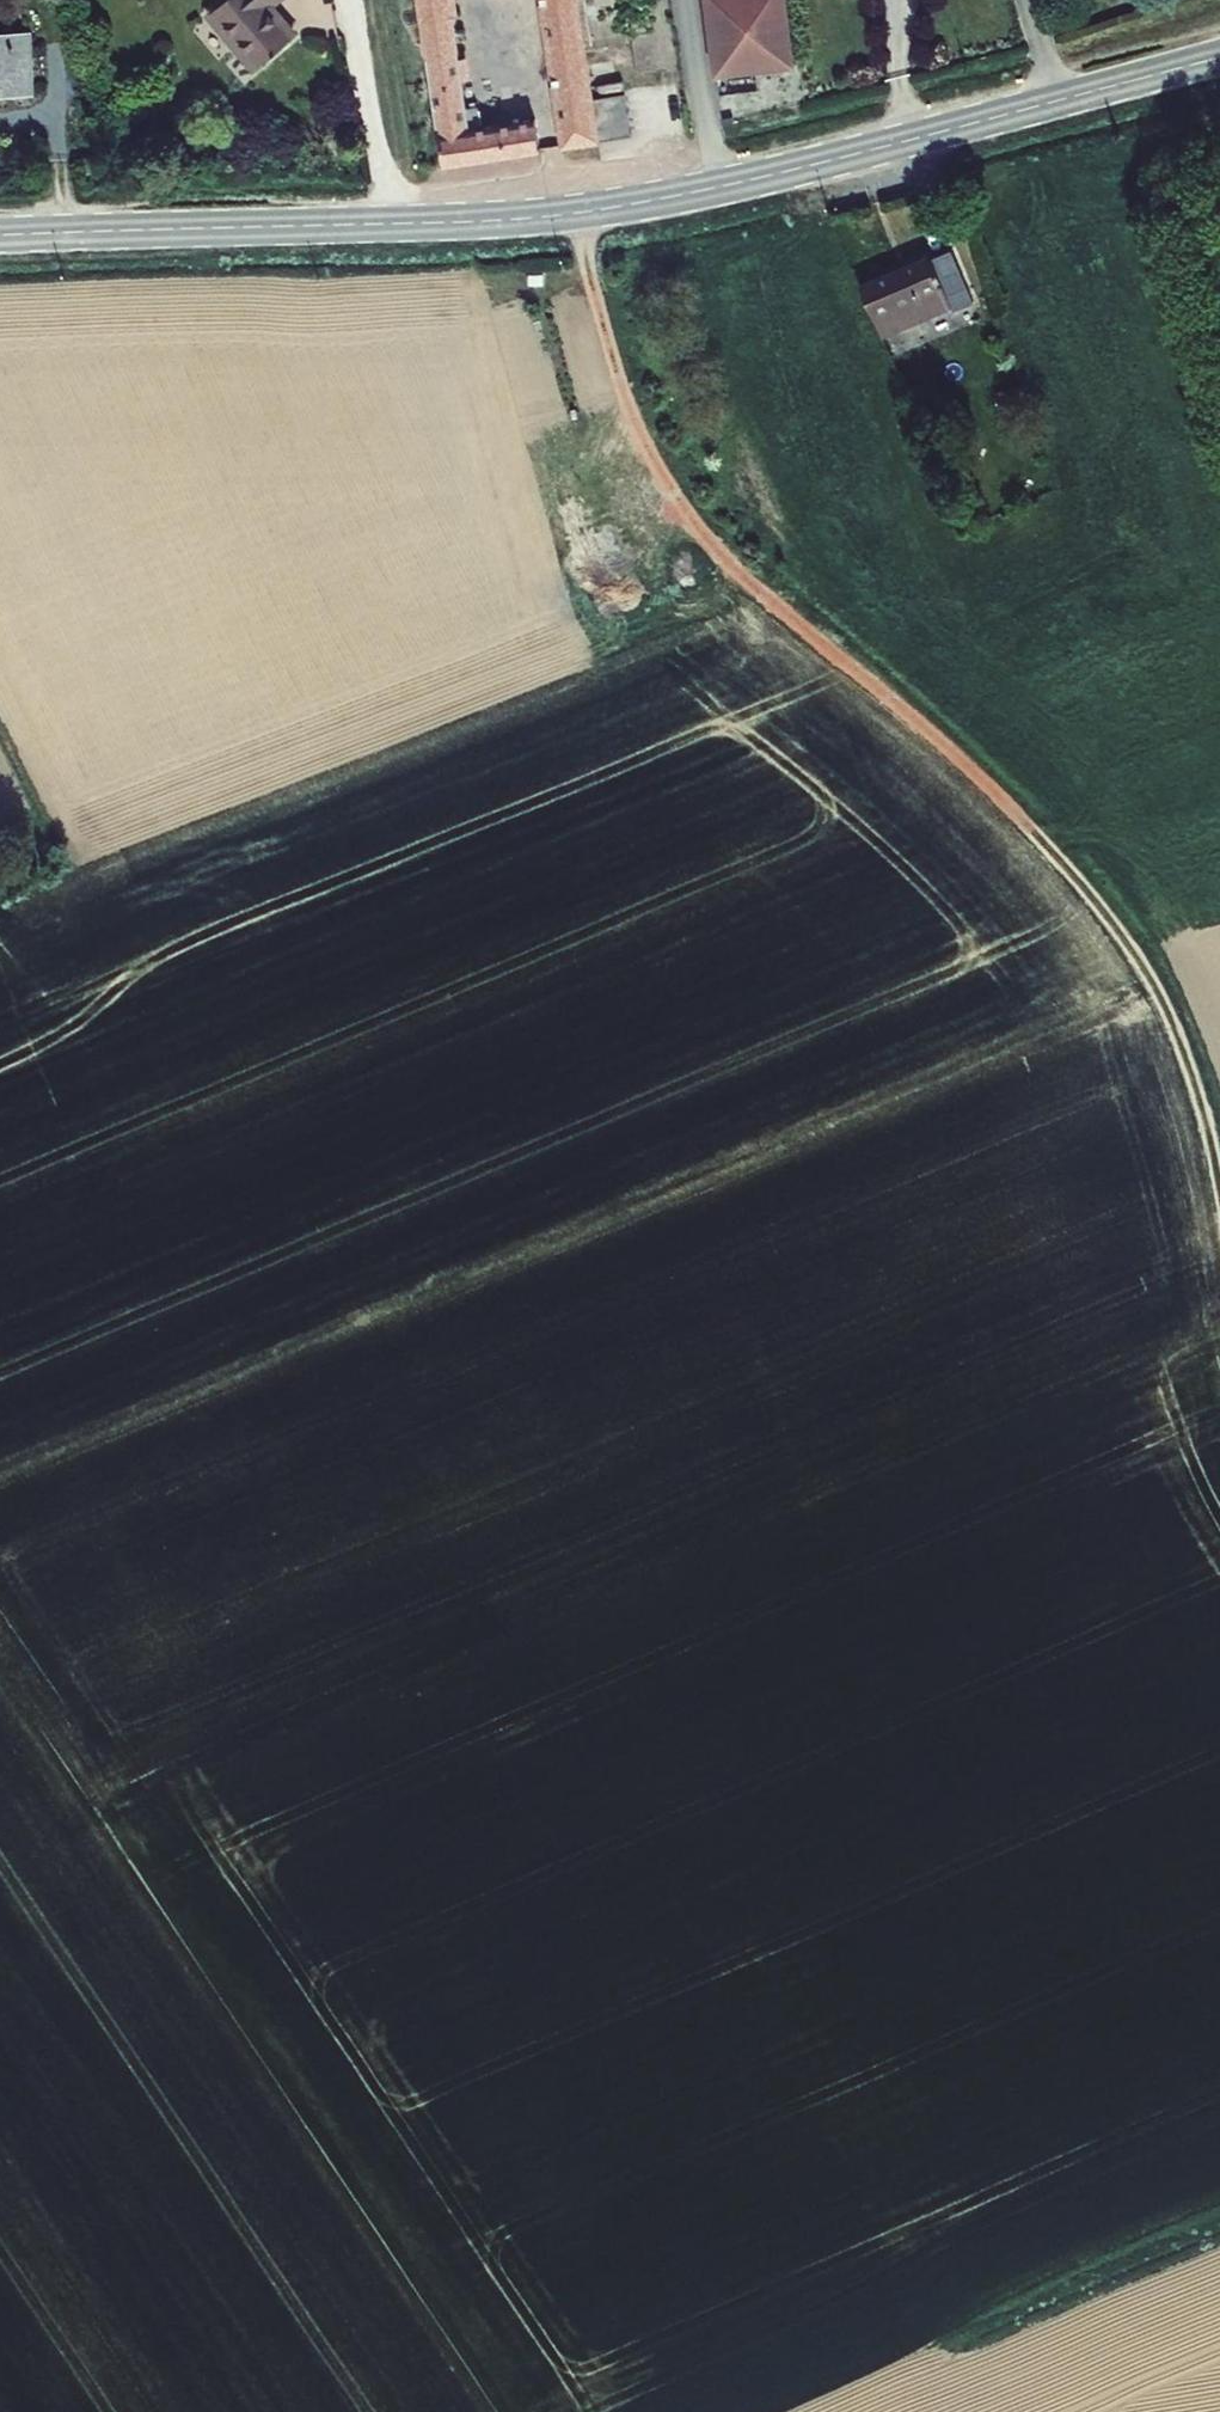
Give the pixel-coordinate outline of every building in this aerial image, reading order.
[(257,69),(297,33),(272,4),(276,0),(229,0),(210,16),(257,69)] [(442,171),(545,155),(539,118),(471,129),(451,0),(415,0),(442,171)] [(598,143),(575,0),(542,0),(566,148),(598,143)] [(711,75),(795,66),(788,0),(703,0),(711,75)] [(28,87),(24,32),(0,34),(0,90),(28,87)] [(969,261),(897,308),(922,346),(980,309),(984,315),(999,305),(969,261)]
